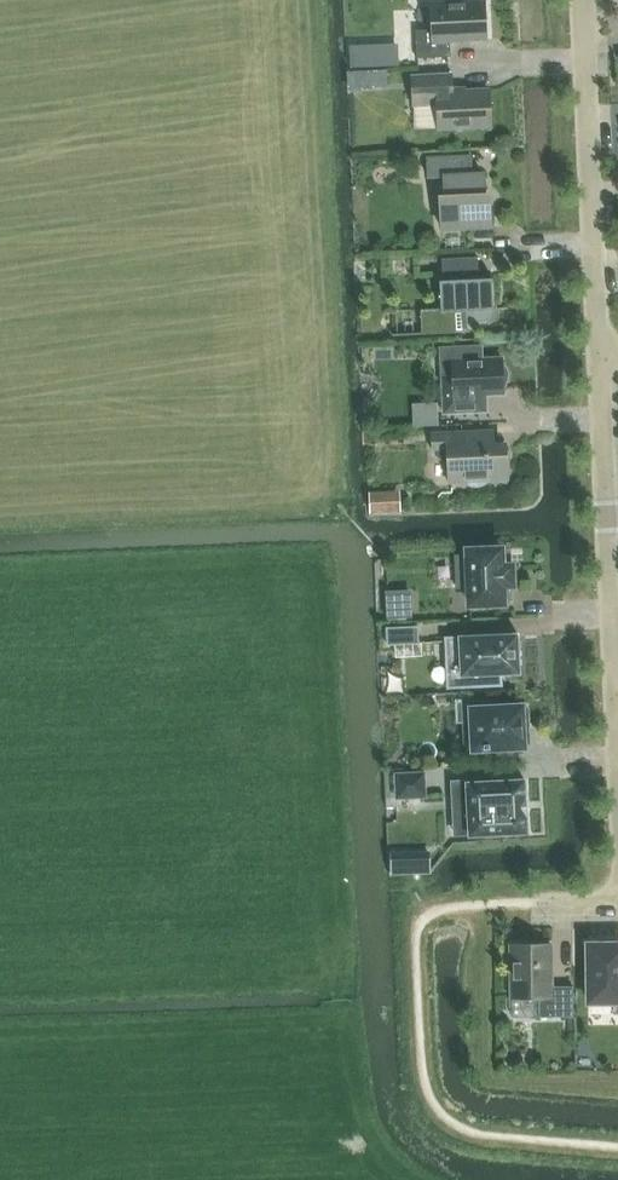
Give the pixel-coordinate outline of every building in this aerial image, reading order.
[(416,30),(417,58),(451,57),(450,41),(487,39),(485,0),(432,3),(433,29),(416,30)] [(413,76),(414,105),(438,104),(439,129),(491,126),(489,89),(452,91),(451,74),(413,76)] [(441,206),(442,229),(491,227),(490,204),(483,205),(483,196),(485,196),(484,174),(471,175),(471,157),(427,159),(427,177),(445,176),(446,198),(448,198),(448,206),(441,206)] [(486,321),(491,319),(490,310),(495,310),(493,278),(475,279),(475,274),(479,274),(478,257),(442,258),(443,276),(445,275),(445,280),(440,280),(441,308),(420,308),(422,333),(466,332),(465,324),(469,324),(475,324),(480,322),(486,321)] [(453,377),(442,377),(444,413),(487,411),(486,395),(504,394),(503,384),(505,382),(507,379),(508,376),(508,372),(507,369),(505,366),(502,364),(502,357),(482,358),(482,346),(452,348),(453,377)] [(436,404),(414,405),(415,427),(437,426),(436,404)] [(450,483),(508,480),(506,445),(487,446),(486,430),(433,433),(434,459),(449,459),(450,483)] [(375,478),(375,501),(408,500),(408,477),(375,478)] [(468,555),(456,556),(458,587),(470,587),(470,604),(504,603),(509,602),(509,585),(513,585),(512,566),(503,566),(502,549),(468,550),(468,555)] [(411,602),(387,603),(388,618),(412,617),(411,602)] [(419,626),(387,627),(388,645),(420,643),(419,626)] [(462,685),(448,685),(448,688),(503,686),(502,673),(520,673),(518,634),(446,637),(447,664),(461,663),(462,685)] [(466,722),(467,745),(475,744),(475,748),(523,746),(523,743),(528,743),(526,709),(522,709),(521,707),(497,708),(497,700),(472,702),(473,722),(466,722)] [(424,772),(396,774),(397,798),(426,797),(424,772)] [(467,781),(452,781),(453,799),(468,799),(469,835),(528,833),(525,779),(468,782),(467,781)] [(431,854),(416,854),(416,874),(431,873),(431,854)] [(589,1002),(617,1002),(617,939),(607,939),(607,944),(589,944),(589,1002)] [(511,945),(512,998),(540,997),(540,1017),(574,1016),(574,986),(552,986),(552,944),(511,945)]
